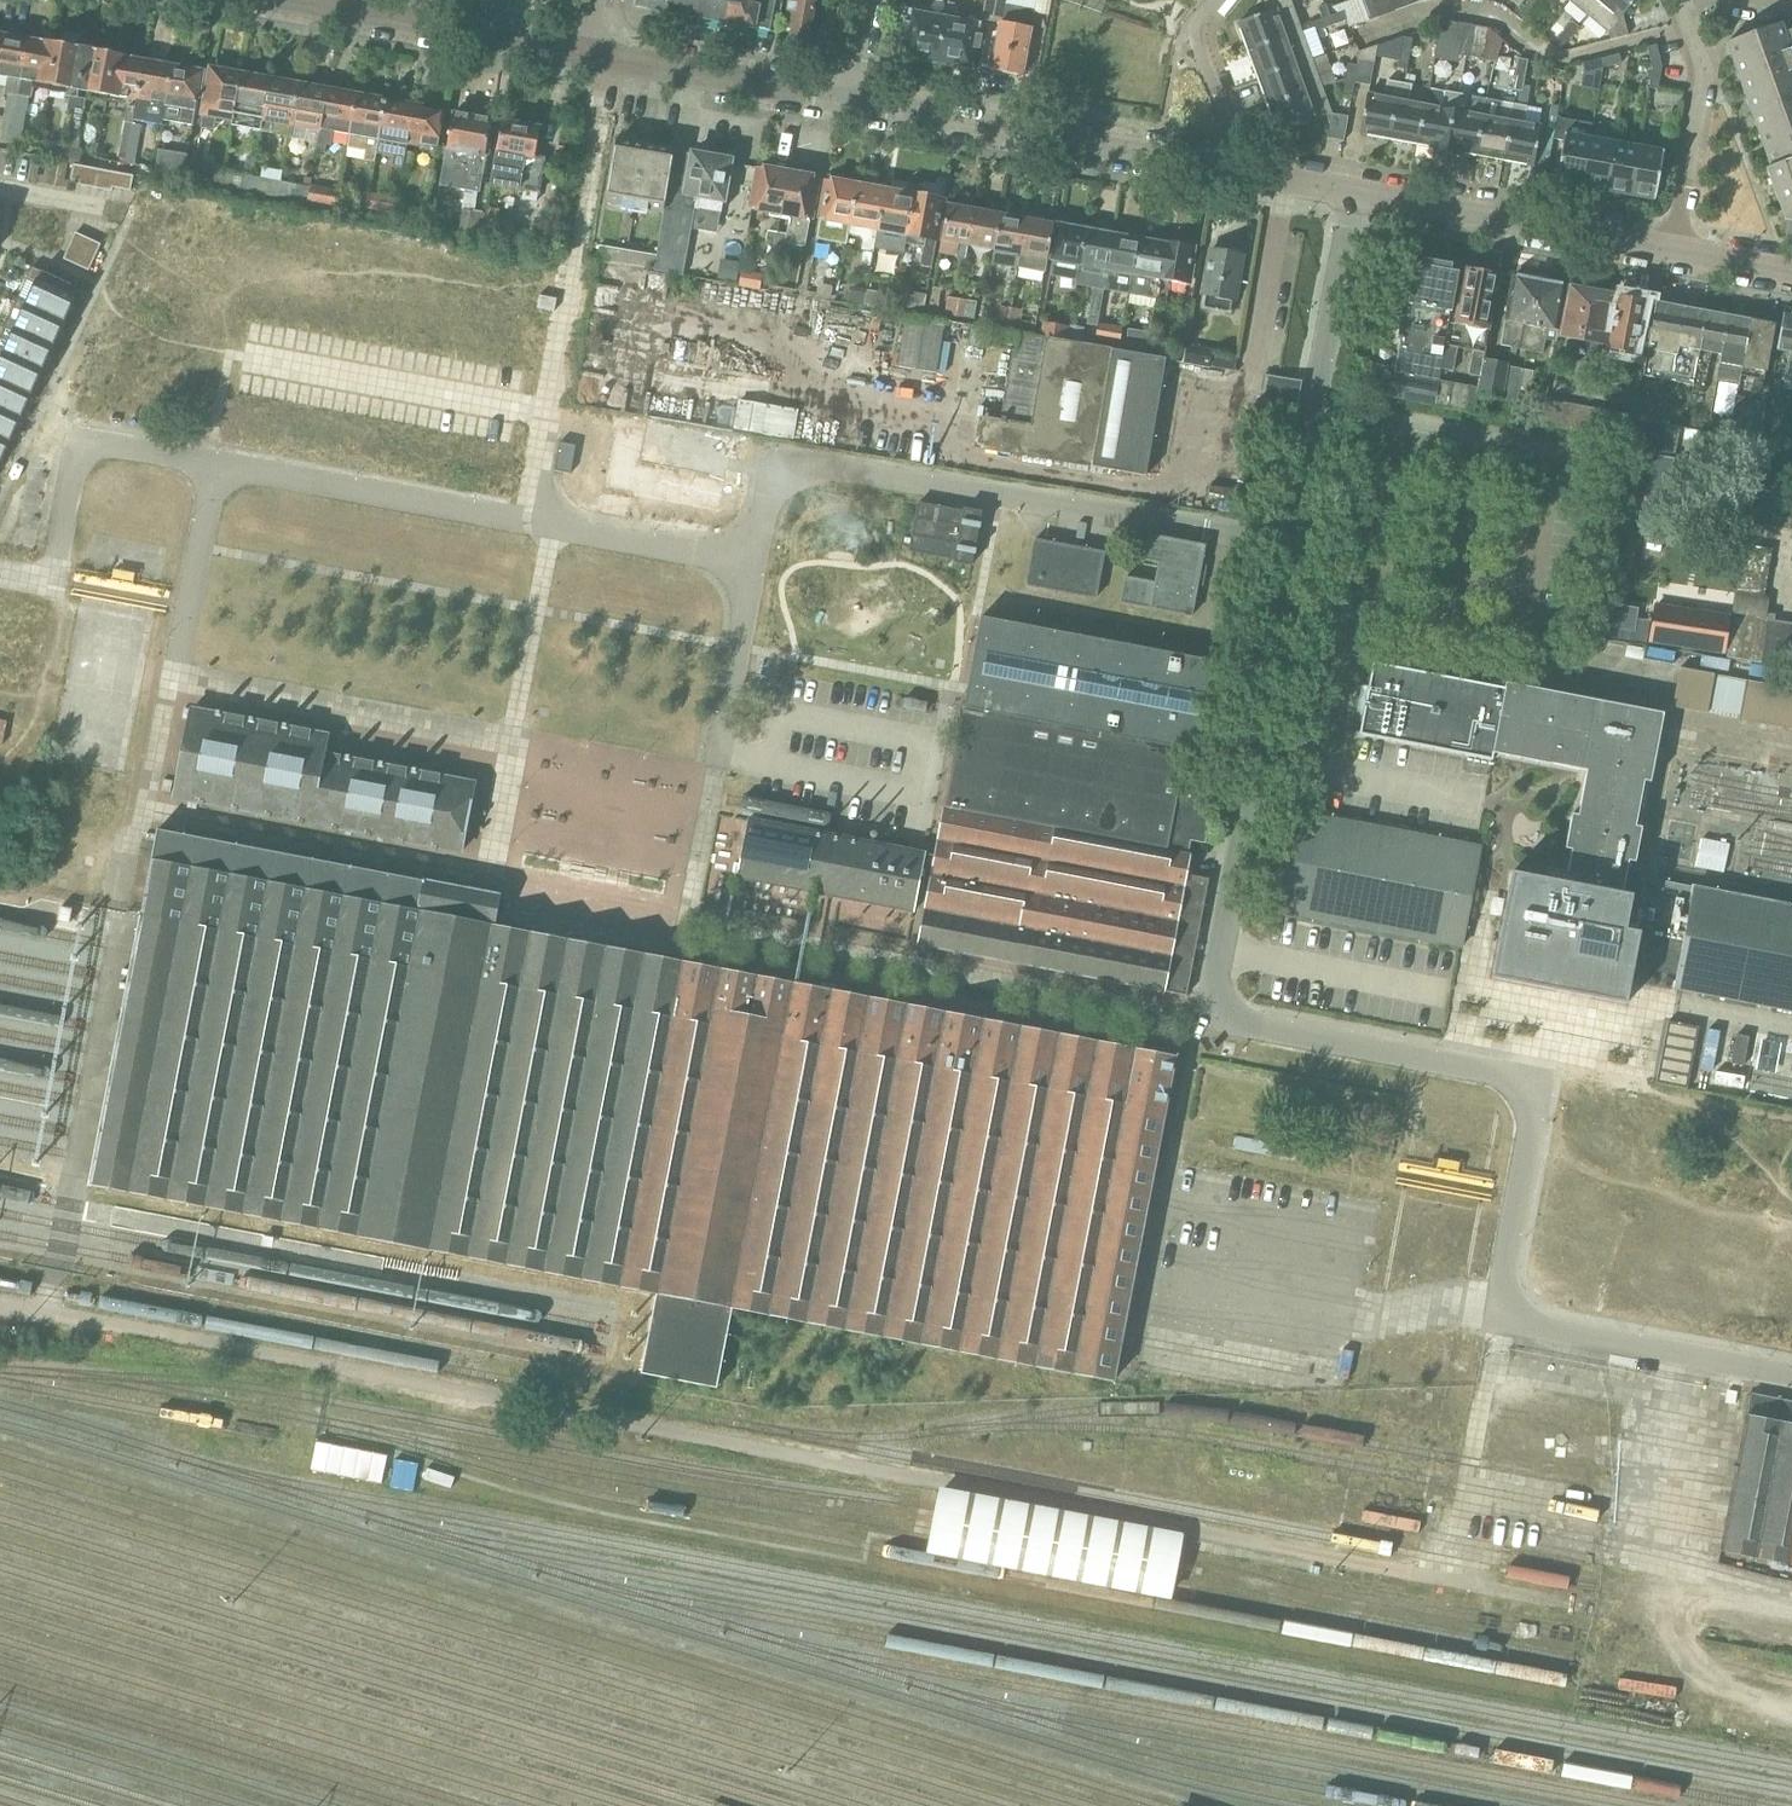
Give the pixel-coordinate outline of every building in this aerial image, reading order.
[(669,0),(639,0),(645,8),(667,12),(669,0)] [(667,12),(696,17),(699,0),(669,0),(667,12)] [(696,17),(726,22),(730,0),(699,0),(696,17)] [(726,22),(756,28),(771,30),(776,0),(730,0),(726,22)] [(787,28),(793,29),(791,36),(811,39),(818,0),(792,0),(787,28)] [(984,21),(999,23),(1001,24),(1005,0),(988,0),(984,21)] [(1239,23),(1249,51),(1303,32),(1291,0),(1265,0),(1269,12),(1239,23)] [(1374,0),(1351,0),(1332,7),(1338,13),(1343,11),(1347,21),(1350,28),(1371,20),(1365,6),(1375,2),(1374,0)] [(1371,20),(1398,11),(1394,0),(1374,0),(1375,2),(1365,6),(1371,20)] [(1398,11),(1419,3),(1418,0),(1394,0),(1398,11)] [(1527,4),(1535,11),(1544,0),(1531,0),(1527,4)] [(1570,1),(1589,17),(1603,0),(1570,0),(1570,1)] [(1589,17),(1609,33),(1610,39),(1611,40),(1629,35),(1629,34),(1624,15),(1637,0),(1603,0),(1589,17)] [(948,3),(945,21),(953,22),(956,4),(948,3)] [(1001,22),(992,70),(1023,76),(1032,28),(1031,28),(1035,9),(1005,3),(1001,22)] [(1318,32),(1334,25),(1331,16),(1326,4),(1318,8),(1322,19),(1314,22),(1318,32)] [(1517,16),(1525,23),(1535,11),(1527,4),(1517,16)] [(848,13),(831,8),(826,7),(817,40),(840,46),(848,13)] [(1338,13),(1331,16),(1334,25),(1347,21),(1343,11),(1338,13)] [(899,34),(896,50),(903,51),(903,55),(911,57),(910,61),(931,65),(931,61),(937,62),(945,21),(906,14),(902,35),(899,34)] [(945,21),(937,62),(941,63),(941,67),(961,70),(962,66),(971,68),(972,64),(979,65),(982,49),(979,49),(983,28),(953,22),(945,21)] [(1570,40),(1580,28),(1572,21),(1562,33),(1570,40)] [(1790,42),(1791,41),(1791,30),(1786,32),(1782,22),(1727,42),(1773,167),(1767,169),(1786,219),(1791,220),(1791,48),(1790,42)] [(1462,23),(1441,26),(1434,62),(1455,67),(1458,55),(1469,57),(1471,42),(1461,40),(1465,24),(1462,23)] [(1484,60),(1490,29),(1465,24),(1461,40),(1471,42),(1469,57),(1484,60)] [(1490,29),(1484,60),(1495,62),(1503,39),(1502,39),(1490,29)] [(1303,32),(1249,51),(1259,78),(1312,59),(1303,32)] [(1560,52),(1570,40),(1562,33),(1552,45),(1560,52)] [(9,77),(6,93),(9,94),(0,138),(0,140),(0,141),(10,143),(14,123),(20,87),(22,80),(29,41),(0,36),(0,38),(0,76),(9,77)] [(1401,52),(1411,54),(1413,39),(1409,38),(1404,37),(1401,52)] [(14,123),(10,143),(21,145),(22,143),(30,97),(32,98),(35,82),(51,85),(53,76),(59,44),(45,41),(44,44),(29,41),(22,80),(20,87),(14,123)] [(53,76),(51,85),(67,88),(66,95),(70,96),(70,95),(78,97),(80,90),(88,49),(59,44),(53,76)] [(1654,66),(1663,67),(1658,44),(1649,47),(1654,66)] [(1358,65),(1355,80),(1355,83),(1371,85),(1379,45),(1360,51),(1358,65)] [(88,49),(80,90),(109,96),(112,75),(116,54),(88,49)] [(1401,52),(1398,68),(1408,69),(1411,54),(1401,52)] [(1526,76),(1528,60),(1520,53),(1516,74),(1526,76)] [(112,75),(109,96),(136,101),(143,63),(130,61),(131,57),(116,54),(112,75)] [(1602,58),(1604,67),(1623,62),(1620,54),(1602,58)] [(1312,59),(1259,78),(1268,105),(1322,86),(1322,87),(1335,82),(1326,55),(1312,59)] [(1604,67),(1602,58),(1583,63),(1585,72),(1604,67)] [(136,107),(133,123),(141,124),(142,124),(143,119),(163,123),(163,121),(163,120),(172,68),(168,67),(167,65),(160,64),(158,65),(143,63),(136,101),(136,107)] [(1355,80),(1358,65),(1349,63),(1346,79),(1355,80)] [(1659,89),(1663,67),(1654,66),(1650,87),(1659,89)] [(172,68),(163,120),(163,121),(181,124),(182,123),(193,125),(194,119),(196,119),(201,94),(204,74),(172,68)] [(205,116),(203,128),(216,130),(218,119),(233,122),(233,121),(242,75),(213,70),(212,70),(207,96),(204,116),(205,116)] [(1520,91),(1523,91),(1524,85),(1526,76),(1516,74),(1513,89),(1520,91)] [(233,122),(233,125),(262,130),(262,128),(270,80),(242,75),(233,121),(233,122)] [(1352,96),(1355,83),(1355,80),(1346,79),(1342,94),(1352,96)] [(262,128),(262,130),(292,136),(294,124),(301,85),(270,80),(262,128)] [(1368,93),(1360,133),(1389,138),(1400,83),(1388,80),(1385,97),(1368,93)] [(1400,83),(1389,138),(1418,144),(1426,104),(1410,101),(1413,85),(1400,83)] [(301,85),(294,124),(308,127),(305,141),(311,142),(309,150),(317,151),(328,90),(301,85)] [(1515,104),(1504,160),(1534,166),(1542,126),(1525,123),(1530,93),(1532,87),(1524,85),(1523,91),(1520,91),(1517,104),(1515,104)] [(1322,86),(1268,105),(1279,133),(1327,116),(1330,125),(1328,138),(1344,141),(1349,116),(1332,114),(1322,87),(1322,86)] [(328,90),(317,151),(325,153),(327,144),(332,145),(334,131),(351,134),(358,96),(328,90)] [(1426,104),(1418,144),(1437,148),(1436,151),(1447,153),(1458,93),(1449,92),(1446,108),(1426,104)] [(1458,93),(1447,153),(1458,155),(1459,152),(1476,155),(1484,115),(1485,108),(1487,98),(1470,95),(1458,93)] [(67,111),(76,112),(78,97),(70,95),(70,96),(67,111)] [(351,134),(349,149),(366,152),(364,162),(375,164),(377,154),(387,101),(358,96),(351,134)] [(78,97),(76,112),(82,114),(83,114),(86,98),(78,97)] [(1484,115),(1476,155),(1504,160),(1515,104),(1503,101),(1487,98),(1485,108),(1484,115)] [(387,101),(377,154),(395,157),(393,166),(404,168),(404,167),(407,152),(409,145),(416,106),(387,101)] [(128,105),(125,121),(133,123),(136,107),(128,105)] [(416,106),(409,145),(438,150),(445,111),(416,106)] [(1552,106),(1550,118),(1558,119),(1559,108),(1552,106)] [(76,112),(71,139),(78,141),(82,114),(76,112)] [(481,193),(481,191),(494,119),(456,112),(443,186),(481,193)] [(1559,117),(1555,138),(1565,140),(1557,182),(1582,187),(1591,138),(1594,123),(1559,117)] [(1556,129),(1558,119),(1550,118),(1548,128),(1556,129)] [(504,120),(493,183),(512,186),(541,192),(547,157),(537,155),(542,127),(504,120)] [(1665,152),(1674,153),(1677,138),(1668,136),(1667,142),(1665,152)] [(1640,146),(1631,195),(1656,200),(1665,152),(1667,142),(1641,137),(1639,146),(1640,146)] [(1591,138),(1582,187),(1607,191),(1615,142),(1591,138)] [(608,201),(665,211),(667,195),(669,187),(675,151),(651,147),(651,144),(642,143),(641,145),(618,141),(608,201)] [(1615,142),(1607,191),(1631,195),(1640,146),(1615,142)] [(116,148),(114,162),(125,164),(128,150),(116,148)] [(128,150),(125,164),(137,167),(140,152),(128,150)] [(188,156),(187,156),(158,151),(155,170),(185,175),(188,156)] [(415,153),(407,152),(404,167),(412,169),(415,153)] [(665,211),(657,255),(654,270),(684,276),(693,228),(717,233),(721,213),(723,214),(733,162),(731,161),(732,158),(720,156),(720,159),(709,157),(710,154),(697,152),(697,155),(695,154),(688,191),(669,187),(667,195),(665,211)] [(74,165),(71,179),(80,181),(81,181),(84,166),(74,165)] [(192,182),(222,187),(225,170),(195,165),(192,182)] [(760,168),(752,209),(770,212),(769,216),(781,218),(790,171),(781,169),(781,172),(771,170),(772,167),(763,165),(763,168),(760,168)] [(80,181),(80,185),(91,187),(94,168),(84,166),(81,181),(80,181)] [(304,185),(296,184),(296,181),(295,177),(293,173),(289,169),(284,167),(281,181),(284,182),(281,198),(291,200),(291,205),(306,208),(311,185),(312,178),(306,177),(304,185)] [(94,168),(91,187),(102,189),(105,170),(94,168)] [(105,170),(102,189),(113,191),(114,187),(113,187),(116,172),(105,170)] [(222,187),(251,193),(254,176),(225,170),(222,187)] [(775,247),(773,256),(790,261),(793,248),(785,247),(786,244),(808,247),(820,179),(818,179),(819,176),(810,174),(810,177),(800,176),(801,173),(792,171),(785,214),(792,215),(789,235),(778,233),(775,247)] [(116,172),(113,187),(114,187),(122,189),(125,174),(116,172)] [(125,174),(122,189),(131,191),(134,176),(125,174)] [(284,182),(281,181),(254,176),(251,193),(281,198),(284,182)] [(828,181),(818,237),(847,243),(849,234),(848,234),(857,183),(846,180),(845,184),(828,181)] [(857,183),(848,234),(849,234),(861,236),(864,240),(862,249),(874,251),(875,252),(875,248),(879,229),(886,191),(877,190),(877,186),(857,183)] [(336,217),(340,193),(341,190),(311,185),(306,208),(306,212),(336,217)] [(879,229),(875,248),(904,253),(906,243),(907,235),(915,193),(901,190),(900,194),(886,191),(879,229)] [(367,208),(395,213),(396,214),(397,206),(397,205),(399,197),(370,192),(367,208)] [(907,235),(906,243),(924,247),(921,266),(932,267),(943,202),(931,200),(932,196),(915,193),(907,235)] [(949,205),(940,254),(966,258),(969,246),(975,210),(949,205)] [(460,233),(482,237),(486,213),(464,209),(460,233)] [(975,210),(969,246),(994,250),(1001,215),(975,210)] [(994,250),(992,264),(1018,268),(1019,265),(1027,220),(1001,215),(994,250)] [(1019,265),(1018,268),(1046,273),(1055,225),(1027,220),(1019,265)] [(486,221),(483,237),(512,243),(515,226),(486,221)] [(1060,227),(1051,276),(1078,281),(1081,267),(1088,228),(1072,225),(1071,229),(1060,227)] [(1081,267),(1078,281),(1095,284),(1087,324),(1098,326),(1104,290),(1114,237),(1101,234),(1102,231),(1088,228),(1081,267)] [(768,231),(765,245),(775,247),(778,233),(768,231)] [(76,233),(70,246),(83,252),(89,239),(76,233)] [(1114,237),(1104,290),(1113,291),(1130,294),(1133,276),(1140,238),(1126,235),(1125,239),(1114,237)] [(1133,276),(1130,294),(1148,297),(1156,299),(1166,246),(1155,244),(1155,240),(1140,238),(1133,276)] [(89,239),(83,252),(96,257),(102,244),(89,239)] [(1166,246),(1156,299),(1166,301),(1169,282),(1188,286),(1195,249),(1192,248),(1193,243),(1179,241),(1178,244),(1166,242),(1166,246)] [(817,244),(815,258),(828,260),(830,246),(817,244)] [(629,265),(654,270),(657,255),(599,245),(597,260),(629,265)] [(70,246),(64,259),(77,265),(83,252),(70,246)] [(1213,250),(1204,295),(1235,301),(1243,256),(1213,250)] [(83,252),(77,265),(90,270),(96,257),(83,252)] [(1460,267),(1413,258),(1405,303),(1407,304),(1395,367),(1397,371),(1393,376),(1389,376),(1386,396),(1434,405),(1440,378),(1441,368),(1446,344),(1452,312),(1460,267)] [(722,261),(720,278),(737,281),(739,263),(722,261)] [(27,303),(26,305),(66,323),(77,298),(68,294),(72,285),(33,267),(27,279),(36,284),(27,303)] [(1446,344),(1441,368),(1453,371),(1458,346),(1474,349),(1469,374),(1482,376),(1485,362),(1485,358),(1501,275),(1466,268),(1460,267),(1452,312),(1446,344)] [(739,286),(760,289),(763,274),(742,270),(739,286)] [(1506,320),(1501,345),(1512,347),(1528,351),(1541,281),(1514,276),(1514,277),(1506,320)] [(1556,341),(1557,335),(1567,286),(1541,281),(1528,351),(1543,354),(1546,340),(1556,341)] [(1567,286),(1557,335),(1569,337),(1565,358),(1575,360),(1588,290),(1567,286)] [(851,287),(848,304),(864,306),(867,289),(851,287)] [(897,288),(894,305),(924,310),(928,289),(913,287),(913,290),(897,288)] [(941,289),(933,287),(928,317),(936,319),(941,289)] [(1575,360),(1572,377),(1583,379),(1586,362),(1587,357),(1608,361),(1610,350),(1620,296),(1588,290),(1575,360)] [(881,293),(867,291),(865,305),(879,308),(881,293)] [(540,295),(538,308),(555,311),(558,299),(549,297),(540,295)] [(945,315),(956,317),(959,298),(948,296),(945,315)] [(1620,296),(1610,350),(1636,355),(1646,301),(1620,296)] [(977,301),(959,298),(956,317),(974,320),(977,301)] [(18,299),(7,324),(55,346),(66,323),(26,305),(27,303),(18,299)] [(1644,376),(1671,381),(1686,308),(1663,304),(1662,306),(1657,305),(1652,331),(1657,332),(1655,340),(1651,339),(1648,357),(1644,376)] [(997,324),(1008,325),(1011,308),(1000,306),(997,324)] [(1023,310),(1011,308),(1008,325),(1020,327),(1023,310)] [(1708,313),(1686,308),(1671,381),(1694,385),(1708,313)] [(1778,349),(1790,351),(1785,380),(1791,381),(1791,310),(1785,308),(1778,349)] [(1694,385),(1693,391),(1704,393),(1712,350),(1724,352),(1730,317),(1708,313),(1694,385)] [(906,315),(906,317),(898,367),(938,373),(945,321),(906,315)] [(1724,352),(1718,381),(1727,382),(1740,384),(1742,376),(1751,321),(1730,317),(1724,352)] [(1774,325),(1751,321),(1742,376),(1754,378),(1752,389),(1759,391),(1762,389),(1763,389),(1774,325)] [(1044,322),(1041,339),(1067,343),(1069,327),(1044,322)] [(0,339),(0,350),(44,370),(55,346),(7,324),(0,339)] [(1070,325),(1068,338),(1082,341),(1085,327),(1070,325)] [(1120,343),(1123,328),(1112,326),(1109,341),(1120,343)] [(993,333),(972,329),(969,346),(990,349),(993,333)] [(1080,346),(1068,343),(1067,343),(1041,339),(1001,332),(998,346),(1014,349),(1003,413),(994,411),(992,420),(979,418),(974,448),(1096,469),(1097,467),(1146,476),(1166,359),(1112,350),(1112,351),(1080,346)] [(1174,339),(1155,336),(1153,347),(1173,351),(1174,339)] [(1211,368),(1211,366),(1213,353),(1191,349),(1188,364),(1211,368)] [(33,394),(44,370),(0,350),(0,379),(33,394)] [(1478,393),(1478,395),(1518,402),(1520,390),(1524,369),(1485,362),(1482,376),(1480,385),(1478,393)] [(1386,396),(1389,376),(1390,369),(1377,366),(1372,394),(1386,396)] [(1525,369),(1521,389),(1531,391),(1534,371),(1525,369)] [(1265,376),(1257,421),(1259,421),(1285,426),(1285,424),(1284,424),(1289,396),(1294,397),(1297,382),(1292,381),(1292,380),(1278,378),(1266,376),(1267,375),(1265,375),(1265,376)] [(1440,378),(1434,405),(1474,413),(1478,395),(1478,393),(1480,385),(1440,378)] [(22,418),(33,394),(0,379),(0,407),(22,418)] [(1784,388),(1791,389),(1791,381),(1785,380),(1784,388)] [(1790,399),(1779,397),(1777,408),(1788,410),(1790,399)] [(1543,426),(1562,429),(1567,403),(1547,399),(1542,425),(1543,426)] [(1579,405),(1567,403),(1562,429),(1578,432),(1582,406),(1579,405)] [(1582,406),(1578,432),(1593,435),(1598,408),(1592,407),(1582,406)] [(11,441),(22,418),(0,407),(0,436),(11,441)] [(1599,436),(1609,438),(1613,411),(1598,408),(1593,435),(1599,436)] [(1743,410),(1737,448),(1759,452),(1765,414),(1753,412),(1743,410)] [(1609,438),(1624,440),(1629,414),(1613,411),(1609,438)] [(1631,414),(1626,443),(1627,444),(1615,508),(1664,517),(1674,459),(1663,457),(1669,423),(1656,420),(1656,419),(1653,418),(1631,414)] [(1727,422),(1711,419),(1708,434),(1717,436),(1717,435),(1721,436),(1722,433),(1724,433),(1727,422)] [(11,441),(0,436),(0,466),(11,441)] [(577,446),(562,442),(556,471),(571,474),(577,446)] [(1728,485),(1726,500),(1751,504),(1753,493),(1754,491),(1756,474),(1759,452),(1737,448),(1731,486),(1728,485)] [(1776,495),(1791,497),(1791,480),(1779,478),(1776,495)] [(1753,493),(1751,504),(1749,522),(1791,529),(1791,500),(1753,493)] [(919,503),(910,551),(956,560),(955,562),(972,565),(982,512),(965,509),(964,512),(919,503)] [(1126,577),(1121,603),(1192,616),(1198,585),(1203,586),(1206,566),(1202,566),(1206,546),(1149,535),(1144,560),(1160,563),(1156,583),(1126,577)] [(1036,540),(1027,585),(1097,598),(1105,553),(1036,540)] [(1768,615),(1770,598),(1766,598),(1774,549),(1746,544),(1727,660),(1791,669),(1791,623),(1775,620),(1776,615),(1769,614),(1769,615),(1768,615)] [(1610,553),(1606,578),(1615,580),(1619,555),(1610,553)] [(1639,609),(1609,604),(1606,627),(1635,632),(1639,609)] [(1656,606),(1651,641),(1725,652),(1730,617),(1656,606)] [(964,708),(919,944),(1187,996),(1194,960),(1201,925),(1206,897),(1209,882),(1209,879),(1185,875),(1189,855),(1190,846),(1193,831),(1207,833),(1218,779),(1203,776),(1207,754),(1209,754),(1214,726),(1226,663),(982,617),(964,708)] [(1492,979),(1627,1005),(1634,968),(1677,976),(1675,988),(1791,1011),(1791,906),(1694,887),(1694,888),(1627,875),(1629,861),(1636,863),(1642,828),(1636,827),(1645,782),(1651,783),(1665,714),(1507,683),(1506,688),(1374,663),(1360,735),(1492,760),(1493,754),(1551,765),(1551,764),(1587,771),(1579,815),(1572,814),(1565,849),(1572,850),(1565,883),(1558,882),(1558,881),(1512,872),(1492,979)] [(1681,669),(1674,703),(1740,716),(1739,719),(1791,729),(1791,690),(1681,669)] [(182,765),(175,798),(200,802),(200,805),(204,806),(204,803),(233,809),(233,811),(237,812),(238,810),(267,815),(266,818),(270,819),(271,816),(300,822),(300,824),(304,825),(304,822),(307,823),(319,825),(333,828),(333,831),(337,831),(338,829),(367,834),(366,837),(370,838),(371,835),(400,841),(400,843),(404,844),(404,842),(433,847),(433,850),(437,851),(438,848),(462,853),(475,783),(417,772),(418,769),(414,768),(413,771),(384,765),(385,763),(381,762),(380,765),(351,759),(351,756),(347,756),(347,758),(325,754),(328,735),(288,727),(289,725),(284,724),(284,726),(255,721),(255,718),(251,718),(251,720),(222,715),(222,712),(218,711),(217,714),(192,709),(186,742),(184,742),(183,744),(186,745),(182,762),(180,762),(179,764),(182,765)] [(1280,868),(1272,911),(1458,947),(1462,947),(1481,846),(1291,810),(1291,811),(1283,853),(1280,868)] [(1663,819),(1655,863),(1691,870),(1692,867),(1699,825),(1663,819)] [(752,820),(741,878),(742,878),(915,912),(927,853),(752,820)] [(97,1164),(93,1185),(107,1188),(119,1190),(376,1240),(388,1242),(433,1251),(624,1288),(646,1293),(656,1294),(657,1295),(642,1373),(718,1388),(733,1309),(1113,1382),(1117,1361),(1122,1336),(1128,1305),(1128,1302),(1138,1253),(1138,1250),(1148,1200),(1148,1198),(1153,1171),(1158,1148),(1158,1146),(1162,1128),(1164,1116),(1175,1056),(678,960),(496,926),(502,896),(498,895),(499,892),(469,886),(469,890),(217,841),(217,840),(207,838),(206,839),(158,830),(142,915),(145,916),(139,947),(138,951),(137,955),(129,999),(128,1003),(127,1007),(119,1051),(118,1055),(117,1059),(109,1104),(108,1107),(107,1112),(99,1156),(98,1160),(97,1164)] [(1700,1027),(1669,1021),(1657,1083),(1688,1089),(1700,1027)] [(1744,1066),(1750,1037),(1737,1035),(1732,1063),(1744,1066)] [(1721,1551),(1791,1565),(1791,1402),(1751,1394),(1748,1415),(1747,1415),(1746,1422),(1744,1430),(1739,1456),(1737,1467),(1733,1466),(1732,1472),(1736,1473),(1734,1482),(1729,1510),(1724,1536),(1721,1551)] [(928,1548),(927,1553),(1171,1599),(1172,1596),(1175,1579),(1180,1554),(1181,1549),(1184,1538),(1184,1534),(940,1488),(940,1490),(940,1492),(936,1507),(931,1532),(928,1548)]
